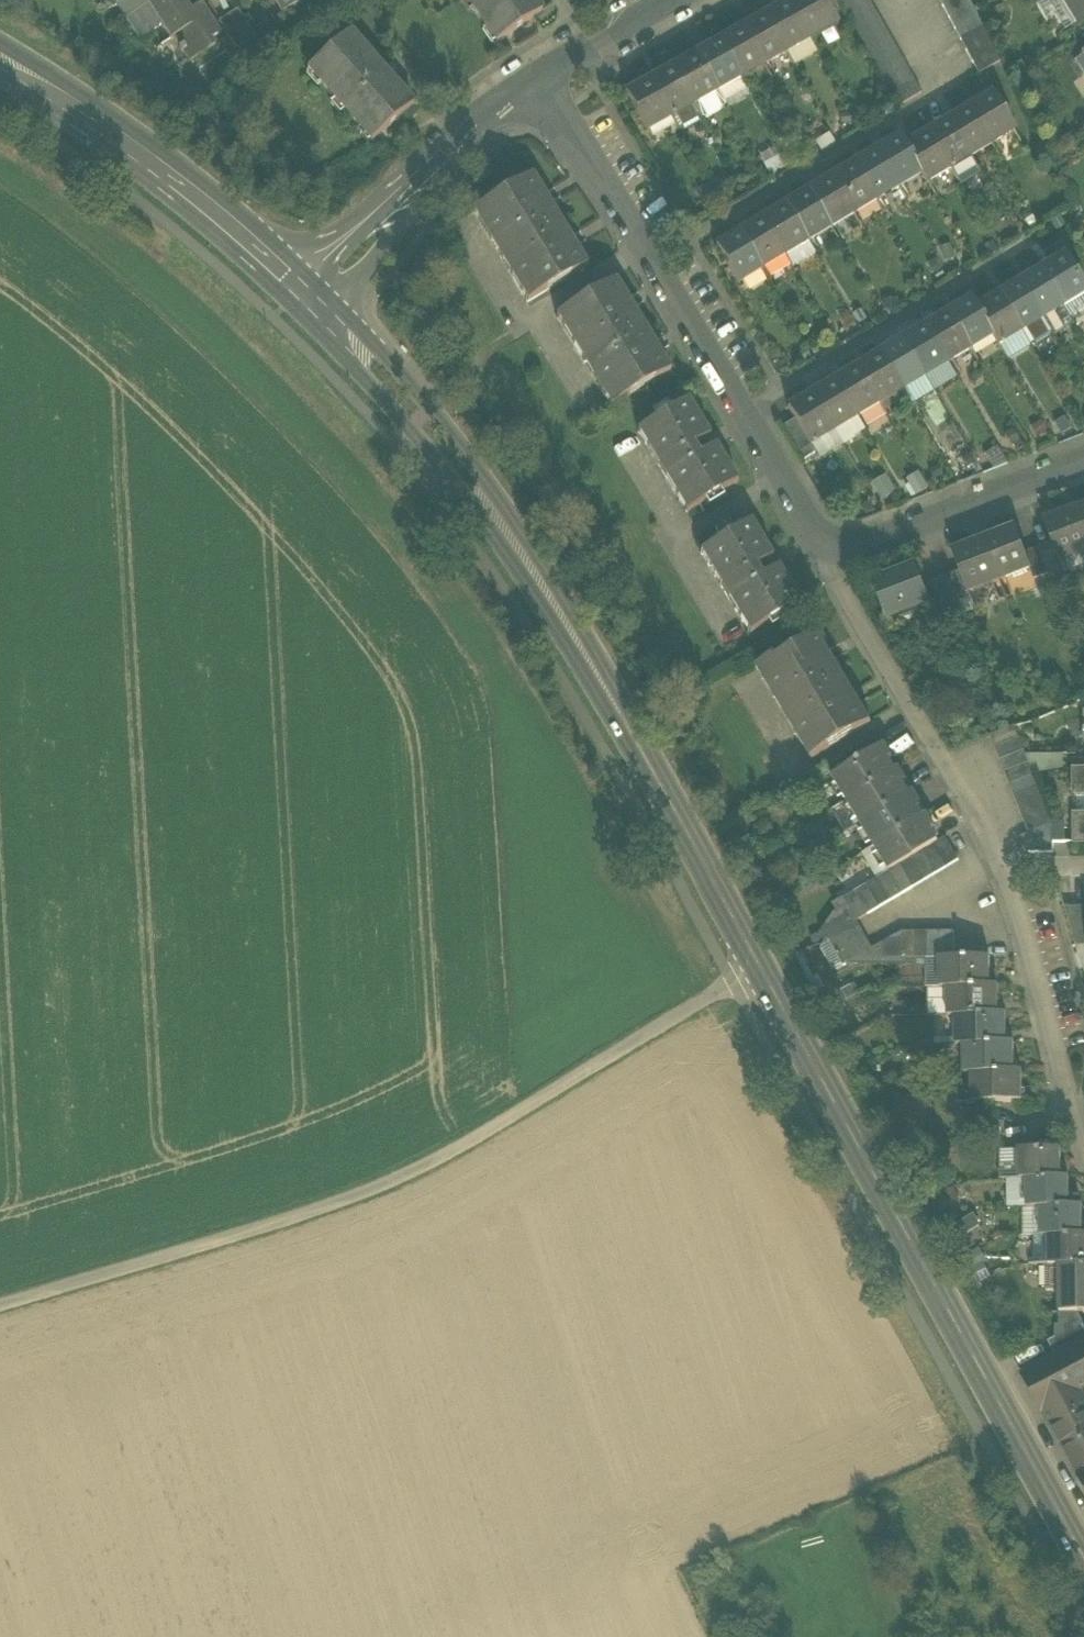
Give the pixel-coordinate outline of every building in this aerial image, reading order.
[(147,4),(145,0),(121,0),(115,4),(125,19),(147,4)] [(147,4),(160,24),(170,39),(180,33),(187,44),(181,48),(190,62),(216,45),(212,39),(220,33),(201,4),(191,11),(184,0),(153,0),(147,4)] [(498,40),(541,11),(534,0),(468,0),(486,27),(489,26),(498,40)] [(788,3),(809,40),(836,25),(822,0),(794,0),(788,3)] [(847,14),(869,1),(868,0),(844,0),(840,3),(847,14)] [(948,18),(970,6),(968,0),(955,0),(942,7),(948,18)] [(1075,29),(1083,23),(1083,0),(1057,0),(1075,29)] [(847,14),(853,25),(875,12),(869,1),(847,14)] [(788,3),(765,16),(786,53),(809,40),(788,3)] [(138,39),(160,24),(147,4),(125,19),(138,39)] [(948,18),(954,30),(977,17),(970,6),(948,18)] [(219,22),(238,50),(244,46),(255,38),(237,10),(219,22)] [(853,25),(859,37),(882,24),(875,12),(853,25)] [(765,16),(742,30),(763,67),(786,53),(765,16)] [(954,30),(960,41),(982,28),(977,17),(954,30)] [(859,37),(866,48),(888,35),(882,24),(859,37)] [(960,41),(966,52),(988,39),(982,28),(960,41)] [(742,30),(719,43),(740,80),(763,67),(742,30)] [(362,124),(374,138),(410,107),(412,105),(350,33),(311,67),(324,81),(321,84),(359,127),(362,124)] [(866,48),(872,60),(895,47),(888,35),(866,48)] [(966,52),(972,63),(994,50),(988,39),(966,52)] [(719,43),(696,56),(717,93),(740,80),(719,43)] [(872,60),(879,71),(901,58),(895,47),(872,60)] [(1000,63),(994,50),(972,63),(978,75),(1000,63)] [(1083,51),(1080,54),(1081,56),(1074,61),(1083,75),(1083,74),(1083,52),(1083,51)] [(673,69),(694,106),(717,93),(696,56),(673,69)] [(879,71),(885,83),(908,70),(901,58),(879,71)] [(650,82),(671,119),(694,106),(673,69),(650,82)] [(885,83),(892,94),(914,81),(908,70),(885,83)] [(921,93),(914,81),(892,94),(899,107),(921,93)] [(647,132),(671,119),(650,82),(626,95),(647,132)] [(724,106),(717,93),(694,106),(701,119),(702,118),(706,119),(723,110),(724,106)] [(993,95),(969,110),(991,147),(1015,132),(993,95)] [(701,119),(694,106),(671,119),(678,132),(685,132),(698,125),(701,119)] [(971,159),(991,147),(969,110),(949,122),(971,159)] [(950,171),(971,159),(949,122),(928,135),(950,171)] [(927,185),(950,171),(928,135),(905,148),(921,175),(927,185)] [(898,189),(921,175),(905,148),(899,138),(876,152),(898,189)] [(875,202),(898,189),(876,152),(853,165),(875,202)] [(971,159),(950,171),(960,188),(980,175),(971,159)] [(852,216),(875,202),(853,165),(830,179),(852,216)] [(473,213),(501,258),(560,222),(533,177),(473,213)] [(830,229),(852,216),(830,179),(808,193),(830,229)] [(807,243),(830,229),(808,193),(785,206),(807,243)] [(784,257),(785,256),(807,243),(785,206),(762,220),(784,257)] [(762,270),(784,257),(762,220),(740,234),(762,270)] [(587,268),(560,222),(501,258),(528,303),(587,268)] [(739,284),(762,270),(740,234),(717,247),(739,284)] [(814,255),(807,243),(785,256),(792,268),(814,255)] [(1067,305),(1083,294),(1083,291),(1064,257),(1040,271),(1062,307),(1067,305)] [(1042,320),(1043,319),(1062,307),(1040,271),(1020,283),(1042,320)] [(556,317),(583,363),(643,327),(616,281),(556,317)] [(999,296),(1021,332),(1042,320),(1020,283),(999,296)] [(1067,305),(1074,316),(1083,310),(1083,294),(1067,305)] [(999,296),(976,310),(993,338),(998,346),(1021,332),(999,296)] [(970,300),(947,314),(970,352),(993,338),(976,310),(970,300)] [(1069,319),(1074,316),(1067,305),(1062,307),(1069,319)] [(1069,319),(1062,307),(1043,319),(1053,337),(1073,325),(1069,319)] [(947,314),(925,328),(947,365),(970,352),(947,314)] [(1050,334),(1042,320),(1021,332),(1028,344),(1029,344),(1030,346),(1036,347),(1049,339),(1050,334)] [(670,371),(643,327),(583,363),(610,408),(670,371)] [(925,328),(902,341),(925,379),(947,365),(925,328)] [(1021,332),(998,346),(1007,361),(1030,347),(1028,344),(1021,332)] [(902,341),(879,355),(902,393),(925,379),(902,341)] [(879,355),(857,369),(879,406),(902,393),(879,355)] [(956,379),(947,365),(925,379),(933,393),(956,379)] [(857,369),(834,382),(856,420),(879,406),(857,369)] [(925,379),(902,393),(910,407),(933,393),(925,379)] [(834,382),(811,396),(834,433),(856,420),(834,382)] [(810,448),(834,433),(811,396),(788,410),(795,422),(810,448)] [(638,431),(687,513),(737,482),(716,447),(699,457),(694,447),(710,437),(688,401),(638,431)] [(864,432),(856,420),(834,433),(842,446),(843,448),(855,441),(853,438),(864,432)] [(782,429),(803,463),(815,456),(810,448),(795,422),(782,429)] [(842,446),(834,433),(810,448),(815,456),(818,460),(842,446)] [(993,470),(1007,465),(997,448),(984,455),(993,470)] [(917,473),(905,480),(914,497),(927,490),(917,473)] [(885,475),(871,484),(882,501),(896,493),(885,475)] [(1083,555),(1083,531),(1076,511),(1043,523),(1052,545),(1059,564),(1063,563),(1083,555)] [(702,553),(751,633),(801,603),(780,567),(763,577),(757,567),(774,557),(753,522),(702,553)] [(1016,529),(984,541),(1000,581),(1030,570),(1032,569),(1026,555),(1016,529)] [(969,593),(1000,581),(984,541),(951,554),(959,573),(967,594),(969,593)] [(1052,545),(1040,550),(1050,576),(1064,571),(1065,570),(1063,563),(1059,564),(1052,545)] [(1035,582),(1050,576),(1040,550),(1026,555),(1032,569),(1030,570),(1035,582)] [(1065,570),(1064,571),(1066,575),(1083,568),(1083,555),(1063,563),(1065,570)] [(873,586),(886,620),(927,604),(929,603),(923,587),(916,569),(873,586)] [(1050,576),(1056,591),(1070,586),(1066,575),(1064,571),(1050,576)] [(959,573),(947,578),(957,605),(971,599),(969,593),(967,594),(959,573)] [(1050,576),(1035,582),(1041,597),(1056,591),(1050,576)] [(958,607),(957,605),(947,578),(923,587),(929,603),(927,604),(933,617),(958,607)] [(957,605),(958,607),(962,618),(978,612),(973,599),(971,599),(957,605)] [(759,670),(786,714),(846,678),(819,634),(759,670)] [(873,723),(846,678),(786,714),(813,759),(873,723)] [(991,736),(995,749),(1020,739),(1015,727),(991,736)] [(854,750),(861,760),(883,747),(877,736),(854,750)] [(1025,752),(1020,739),(995,749),(1000,761),(1025,752)] [(832,777),(847,802),(895,773),(890,764),(893,762),(883,747),(861,760),(832,777)] [(1030,764),(1025,752),(1000,761),(1005,773),(1030,764)] [(1034,776),(1030,764),(1005,773),(1010,786),(1034,776)] [(847,802),(861,825),(909,796),(904,787),(907,785),(898,771),(895,773),(847,802)] [(1075,773),(1076,795),(1083,794),(1083,773),(1075,773)] [(1039,788),(1034,776),(1010,786),(1015,798),(1039,788)] [(1044,801),(1039,788),(1015,798),(1019,810),(1044,801)] [(861,825),(875,848),(923,820),(917,810),(920,808),(918,804),(912,794),(909,796),(861,825)] [(1049,813),(1044,801),(1019,810),(1024,822),(1049,813)] [(1054,825),(1049,813),(1024,822),(1029,835),(1054,825)] [(926,818),(923,820),(875,848),(889,872),(900,866),(912,859),(923,852),(934,845),(937,843),(932,834),(935,833),(926,818)] [(1054,849),(1054,825),(1029,835),(1025,836),(1031,852),(1054,852),(1054,849)] [(937,843),(934,845),(948,868),(959,861),(946,838),(937,843)] [(934,845),(923,852),(936,875),(948,868),(934,845)] [(923,852),(912,859),(925,881),(936,875),(923,852)] [(912,859),(900,866),(914,888),(925,881),(912,859)] [(889,872),(903,895),(914,888),(900,866),(889,872)] [(889,872),(878,879),(891,902),(903,895),(889,872)] [(878,879),(867,886),(880,909),(891,902),(878,879)] [(867,886),(855,893),(869,915),(880,909),(867,886)] [(855,893),(844,900),(857,923),(869,915),(855,893)] [(860,929),(857,923),(844,900),(839,903),(815,934),(830,942),(851,933),(862,933),(860,929)] [(1077,946),(1083,946),(1083,913),(1067,913),(1077,946)] [(927,959),(928,959),(928,932),(915,933),(915,959),(927,959)] [(940,959),(942,959),(941,932),(928,932),(928,959),(940,959)] [(955,932),(941,932),(942,959),(955,958),(955,932)] [(843,967),(858,959),(885,959),(902,959),(902,939),(890,940),(873,950),(863,933),(862,933),(851,933),(830,942),(843,967)] [(902,959),(915,959),(915,933),(902,933),(902,939),(902,959)] [(822,949),(834,971),(843,967),(830,942),(825,944),(827,947),(822,949)] [(940,988),(947,988),(991,987),(990,958),(989,958),(955,959),(955,958),(942,959),(940,959),(940,988)] [(927,988),(940,988),(940,959),(928,959),(927,959),(927,988)] [(947,1016),(954,1016),(997,1016),(997,987),(991,987),(947,988),(947,1016)] [(954,1045),(963,1045),(1004,1045),(1004,1016),(997,1016),(954,1016),(954,1045)] [(963,1074),(970,1073),(1012,1073),(1012,1044),(1004,1045),(963,1045),(963,1074)] [(1020,1073),(1012,1073),(970,1073),(970,1104),(1020,1103),(1020,1073)] [(970,1129),(977,1141),(1001,1140),(1001,1128),(970,1129)] [(1018,1180),(1027,1180),(1062,1179),(1061,1150),(1018,1151),(1018,1180)] [(1069,1179),(1062,1179),(1027,1180),(1027,1208),(1040,1208),(1069,1208),(1069,1179)] [(1082,1208),(1069,1208),(1040,1208),(1041,1237),(1083,1236),(1082,1208)] [(1049,1266),(1059,1266),(1083,1265),(1083,1236),(1048,1237),(1049,1261),(1049,1266)] [(1042,1261),(1049,1261),(1048,1237),(1041,1237),(1033,1237),(1033,1261),(1042,1261)] [(1060,1313),(1075,1313),(1078,1313),(1083,1313),(1083,1265),(1059,1266),(1059,1291),(1060,1313)] [(1046,1291),(1059,1291),(1059,1266),(1049,1266),(1046,1266),(1046,1291)] [(1075,1318),(1075,1313),(1060,1313),(1060,1336),(1080,1326),(1075,1318)] [(1083,1324),(1078,1313),(1075,1313),(1075,1318),(1080,1326),(1083,1324)] [(1055,1354),(1083,1339),(1083,1325),(1083,1324),(1080,1326),(1060,1336),(1048,1342),(1055,1354)] [(1083,1394),(1083,1393),(1083,1343),(1022,1376),(1044,1414),(1083,1394)] [(1079,1479),(1083,1476),(1083,1396),(1083,1394),(1044,1414),(1079,1479)]
